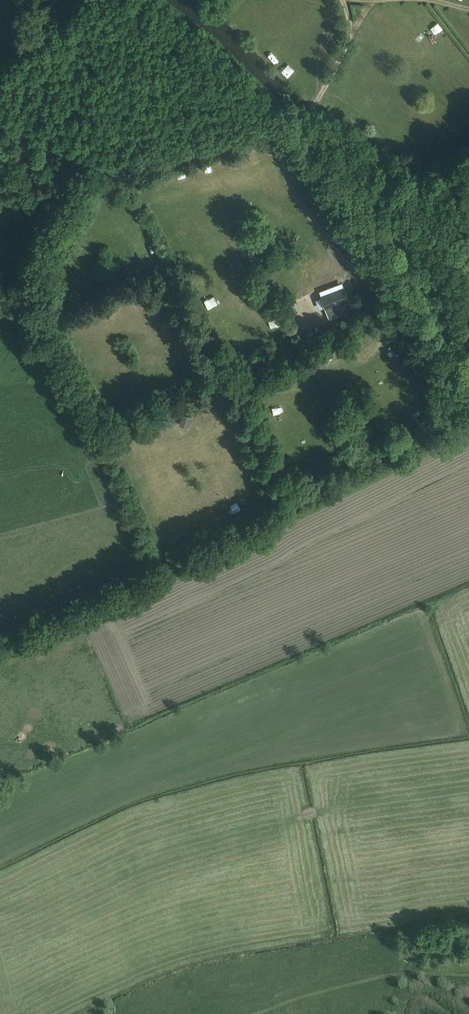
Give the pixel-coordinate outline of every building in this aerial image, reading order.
[(226,252),(222,253),(226,265),(230,264),(226,252)] [(361,305),(353,285),(330,294),(338,314),(361,305)] [(324,287),(309,289),(310,295),(325,293),(324,287)] [(215,410),(225,414),(229,404),(219,400),(215,410)] [(194,417),(183,413),(179,424),(190,428),(194,417)] [(121,443),(106,442),(104,454),(119,456),(121,443)]
